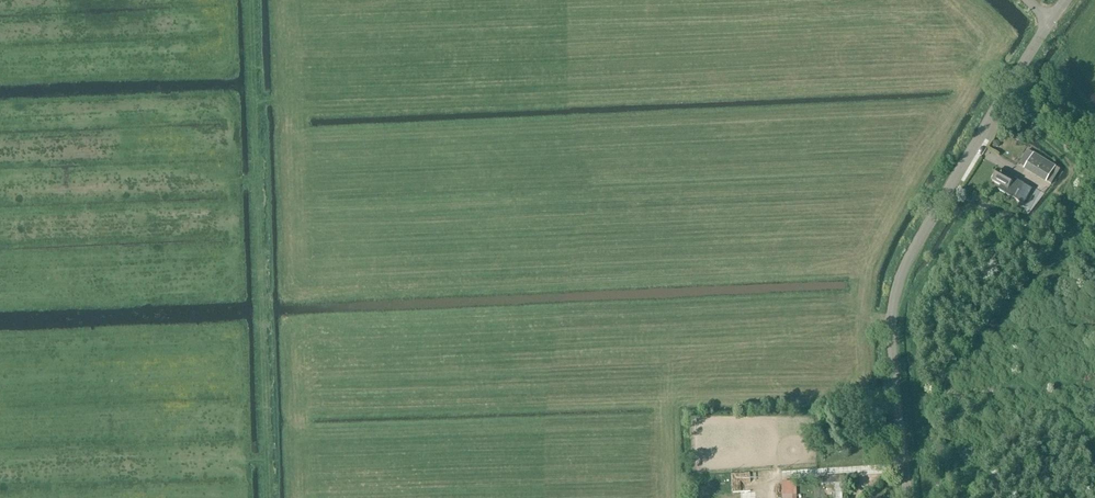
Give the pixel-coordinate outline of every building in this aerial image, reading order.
[(1060,170),(1034,154),(1023,170),(1046,184),(1047,182),(1052,185),(1060,170)] [(1015,200),(1024,185),(998,171),(992,181),(1001,186),(999,191),(1006,194),(1005,195),(1015,200)]
